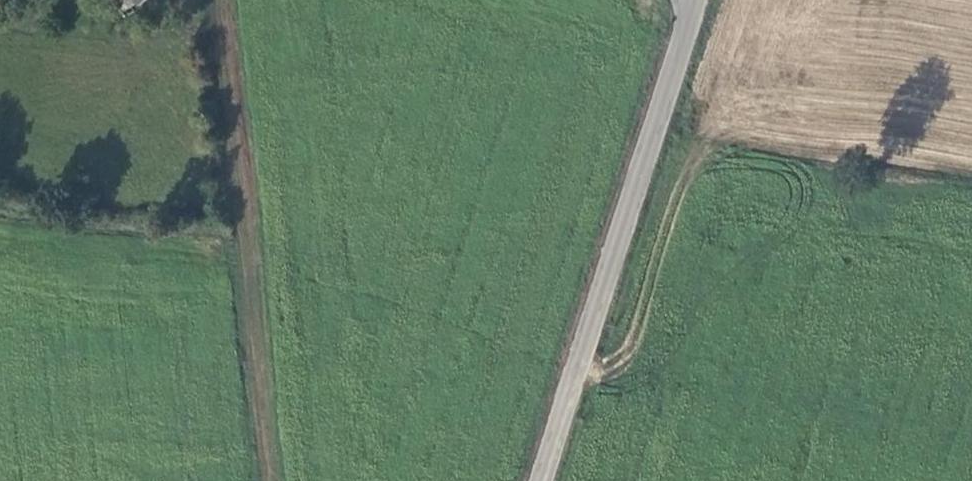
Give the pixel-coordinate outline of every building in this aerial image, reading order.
[(122,18),(136,11),(138,13),(162,0),(111,0),(122,18)]
